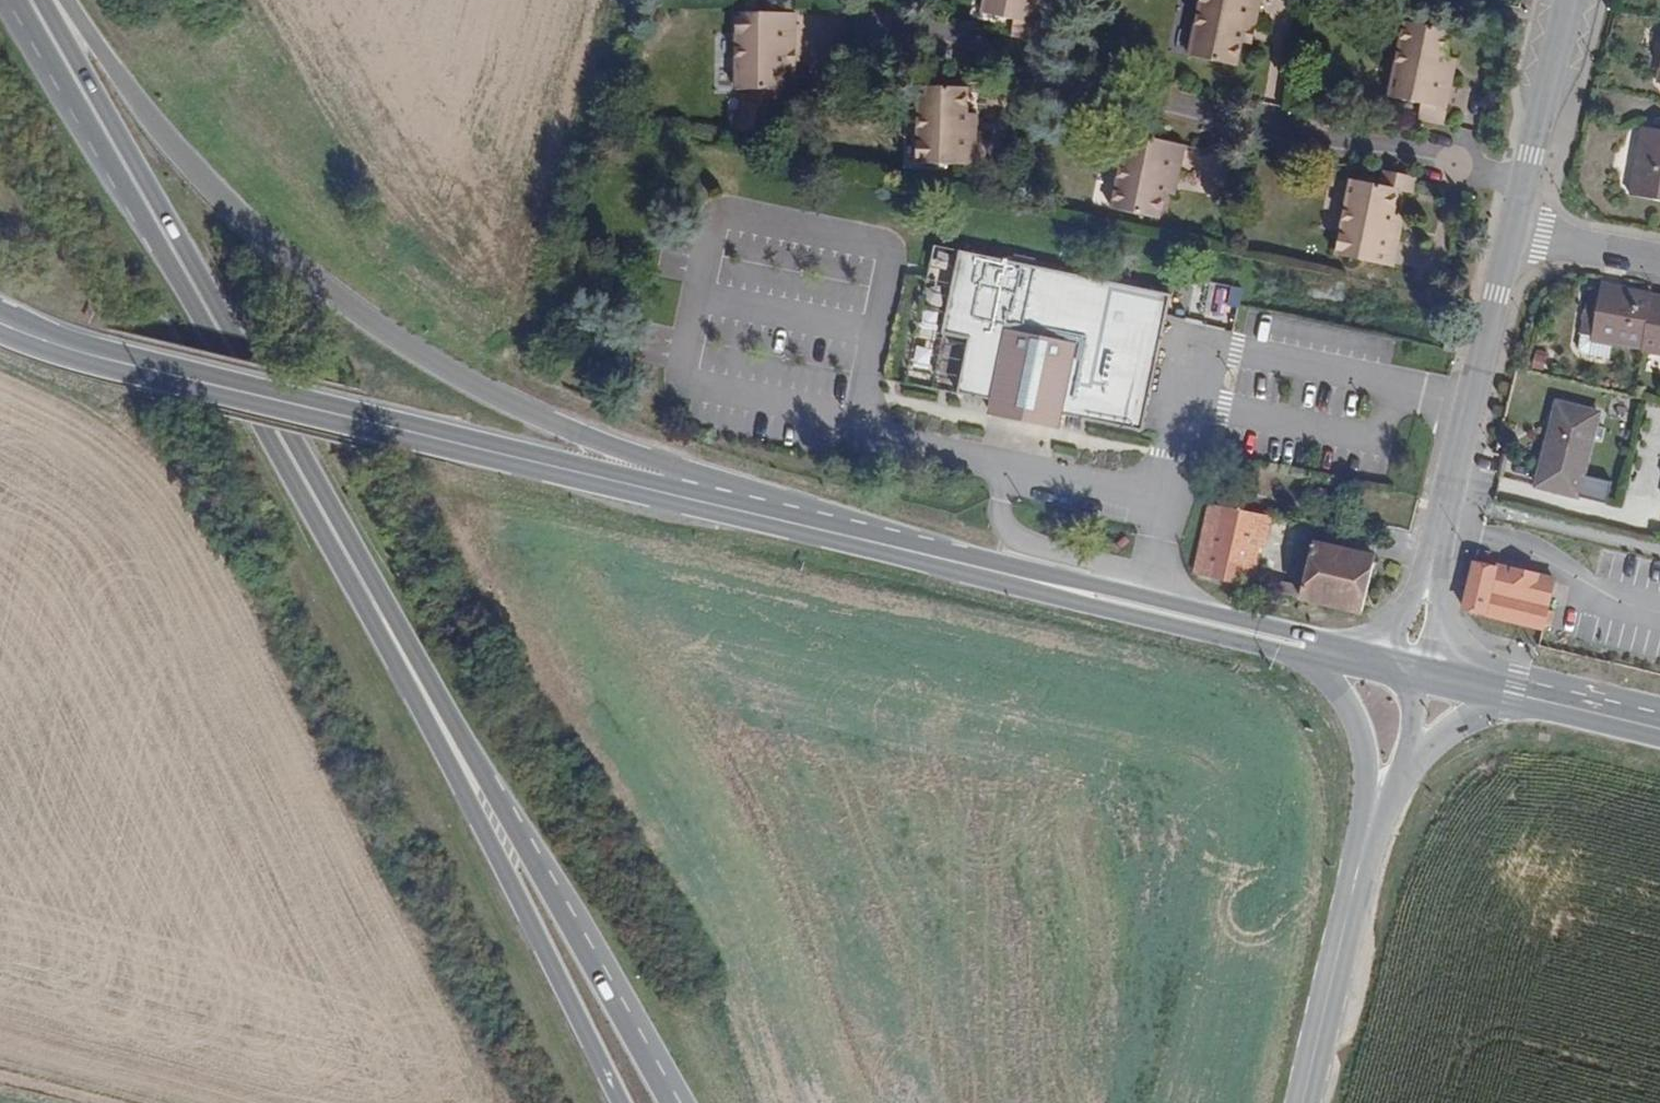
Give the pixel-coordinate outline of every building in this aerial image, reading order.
[(1045,0),(983,0),(980,15),(1014,22),(1039,27),(1045,0)] [(1262,0),(1199,0),(1188,58),(1237,67),(1244,34),(1247,21),(1257,23),(1262,0)] [(1465,0),(1441,0),(1438,12),(1461,17),(1465,0)] [(1534,0),(1521,0),(1520,4),(1533,8),(1534,0)] [(797,50),(797,11),(736,10),(734,90),(751,90),(750,104),(742,102),(736,131),(770,138),(779,91),(786,91),(786,64),(786,50),(797,50)] [(1255,36),(1257,23),(1247,21),(1244,34),(1255,36)] [(1036,42),(1039,27),(1014,22),(1011,37),(1036,42)] [(1447,110),(1454,73),(1446,71),(1449,57),(1454,32),(1405,22),(1389,98),(1422,105),(1447,110)] [(797,64),(797,50),(786,50),(786,64),(797,64)] [(1454,73),(1457,59),(1449,57),(1446,71),(1454,73)] [(976,166),(977,128),(968,128),(968,114),(969,88),(918,86),(915,164),(976,166)] [(1443,127),(1447,110),(1422,105),(1418,122),(1443,127)] [(977,128),(978,115),(968,114),(968,128),(977,128)] [(1644,127),(1631,197),(1659,202),(1659,130),(1644,127)] [(1166,194),(1169,181),(1179,183),(1187,145),(1127,132),(1111,209),(1161,220),(1166,194)] [(1414,193),(1417,177),(1382,170),(1378,185),(1400,189),(1414,193)] [(1394,268),(1402,229),(1392,226),(1395,214),(1400,189),(1378,185),(1349,179),(1334,255),(1394,268)] [(1176,197),(1179,183),(1169,181),(1166,194),(1176,197)] [(1402,229),(1405,217),(1395,214),(1392,226),(1402,229)] [(990,400),(1018,262),(958,250),(942,333),(969,338),(957,393),(990,400)] [(1141,429),(1169,293),(1102,278),(1018,262),(990,400),(987,414),(1059,430),(1063,412),(1141,429)] [(1651,296),(1651,295),(1601,284),(1600,290),(1596,313),(1590,340),(1592,341),(1612,344),(1641,350),(1641,352),(1659,355),(1659,298),(1651,296)] [(1596,313),(1600,290),(1588,288),(1584,311),(1596,313)] [(1452,355),(1455,344),(1446,341),(1442,352),(1452,355)] [(1609,359),(1612,344),(1592,341),(1589,355),(1609,359)] [(1596,427),(1599,415),(1559,404),(1536,487),(1576,498),(1592,440),(1596,427)] [(1602,444),(1605,430),(1596,427),(1592,440),(1602,444)] [(1250,573),(1264,516),(1211,505),(1195,574),(1257,589),(1260,579),(1261,576),(1250,573)] [(1358,614),(1372,558),(1316,544),(1305,590),(1302,600),(1358,614)] [(1550,606),(1491,590),(1496,569),(1474,562),(1461,610),(1543,631),(1545,625),(1550,627),(1553,612),(1548,611),(1550,606)] [(1274,593),(1276,583),(1260,579),(1257,589),(1274,593)] [(1302,600),(1305,590),(1276,583),(1274,593),(1302,600)]
